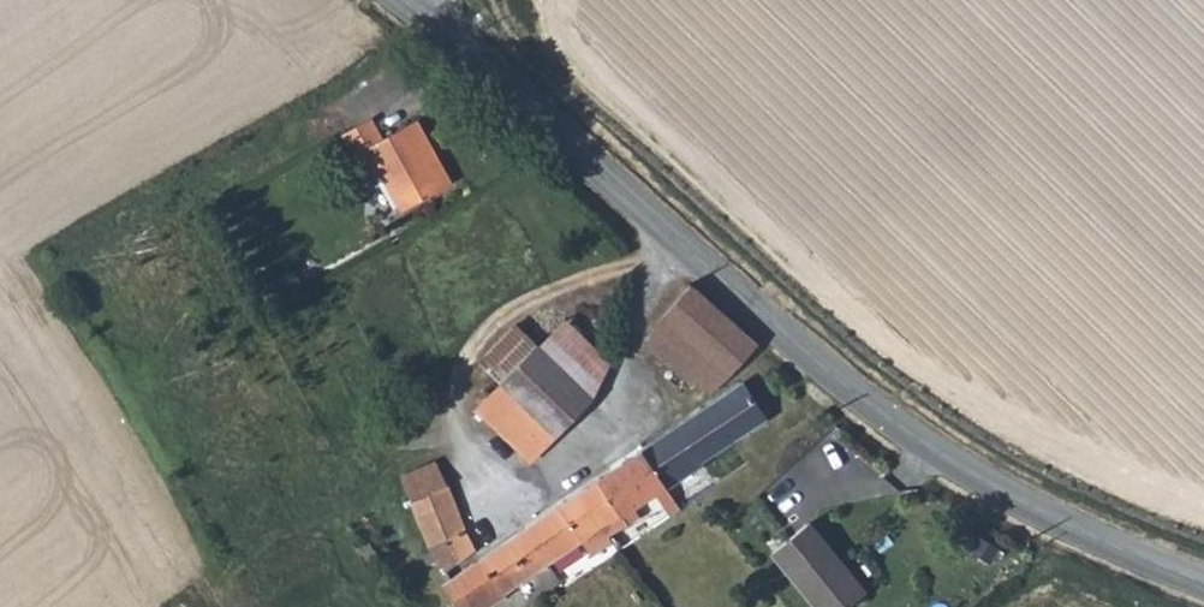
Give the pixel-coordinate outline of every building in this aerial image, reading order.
[(388,170),(407,206),(453,183),(438,160),(447,155),(427,117),(394,136),(379,112),(349,127),(375,177),(388,170)] [(447,155),(438,160),(453,183),(459,179),(447,155)] [(693,287),(664,318),(714,361),(698,379),(712,391),(731,376),(736,371),(751,352),(757,342),(693,287)] [(600,393),(613,371),(616,353),(575,312),(546,341),(600,393)] [(662,350),(698,379),(714,361),(664,318),(649,335),(662,350)] [(487,358),(508,380),(546,341),(525,321),(487,358)] [(600,393),(546,341),(508,380),(482,405),(535,459),(567,428),(600,393)] [(704,456),(767,415),(742,378),(643,442),(670,485),(707,461),(704,456)] [(620,511),(626,522),(675,492),(670,485),(643,442),(595,472),(620,511)] [(418,467),(407,469),(414,497),(454,483),(444,459),(418,467)] [(520,523),(545,564),(581,541),(588,546),(609,533),(601,523),(620,511),(595,472),(520,523)] [(414,497),(420,512),(458,499),(454,483),(414,497)] [(458,499),(420,512),(429,542),(438,539),(445,563),(475,543),(458,499)] [(626,522),(620,511),(601,523),(609,533),(626,522)] [(816,520),(778,549),(825,606),(848,606),(871,588),(816,520)] [(505,591),(545,564),(520,523),(478,552),(443,576),(463,606),(489,606),(507,595),(505,591)] [(376,565),(389,558),(381,545),(368,552),(376,565)]
